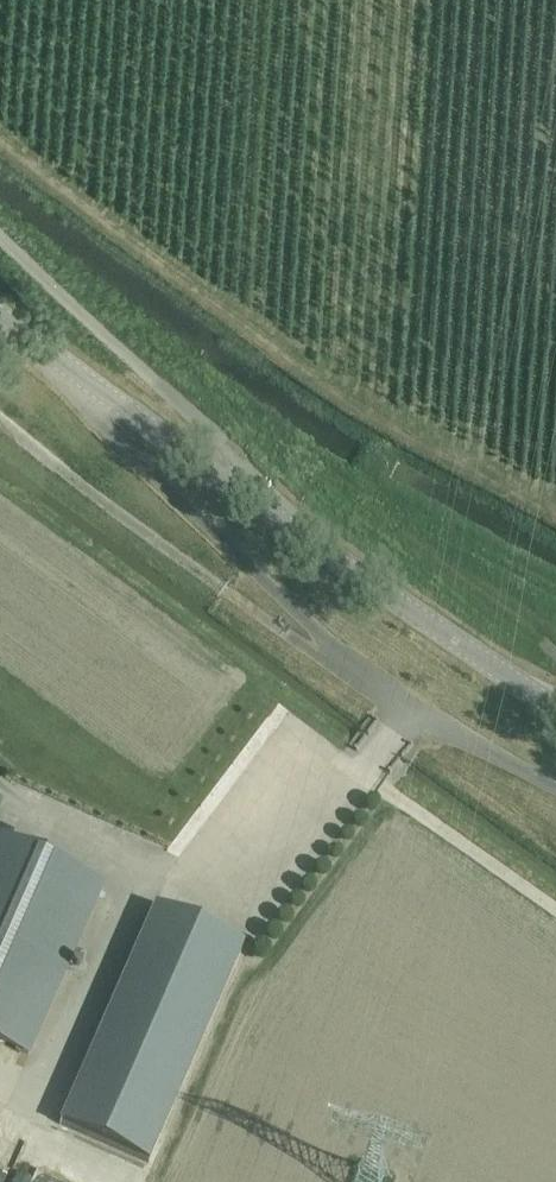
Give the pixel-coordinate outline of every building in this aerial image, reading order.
[(0,840),(0,1042),(29,1055),(104,885),(0,840)] [(81,1078),(61,1125),(97,1141),(127,1154),(148,1163),(168,1119),(169,1117),(244,946),(156,908),(81,1078)]
